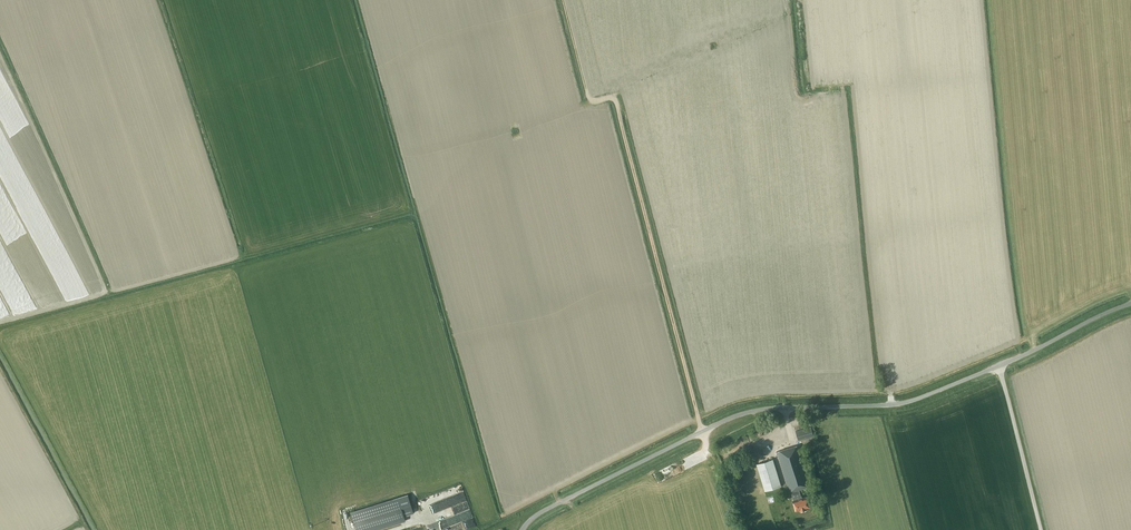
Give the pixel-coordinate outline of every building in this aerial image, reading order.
[(814,437),(811,426),(795,431),(798,441),(814,437)] [(810,507),(807,497),(807,496),(803,498),(802,496),(801,496),(799,490),(811,486),(799,445),(776,452),(786,486),(788,485),(790,492),(791,492),(793,501),(796,511),(810,507)] [(782,486),(773,459),(757,464),(765,491),(782,486)] [(350,511),(356,529),(371,529),(400,521),(393,498),(350,511)]
